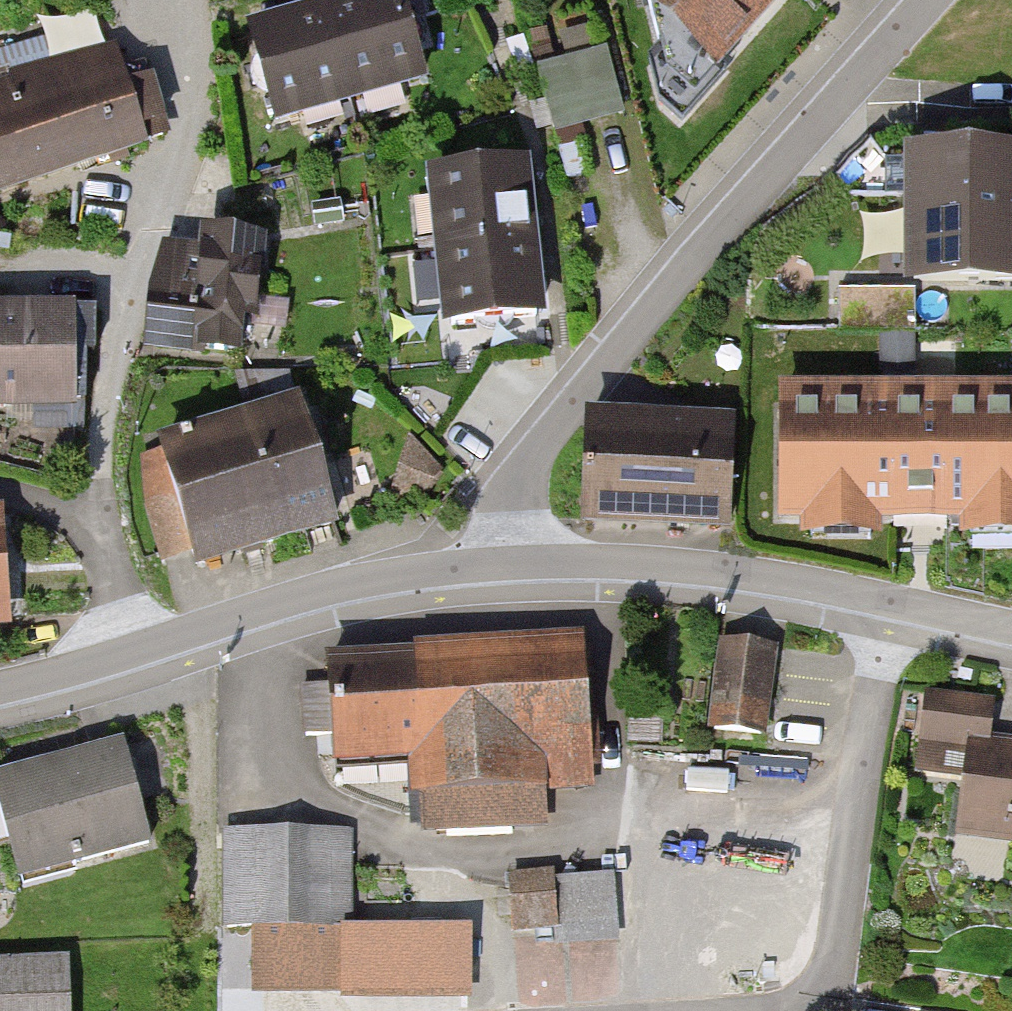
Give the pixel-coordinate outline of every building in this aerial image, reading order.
[(244,34),(274,132),(420,88),(393,0),(355,0),(244,34)] [(694,90),(774,0),(649,0),(665,63),(694,90)] [(561,128),(630,107),(609,37),(540,57),(561,128)] [(121,77),(110,45),(7,79),(10,87),(0,90),(0,116),(121,77)] [(164,135),(151,95),(132,101),(124,75),(121,77),(0,116),(0,189),(164,135)] [(895,157),(897,294),(1011,293),(1011,155),(895,157)] [(540,324),(522,170),(423,182),(441,335),(540,324)] [(254,320),(260,245),(206,240),(205,255),(171,252),(156,299),(152,347),(237,354),(240,319),(254,320)] [(86,404),(86,354),(94,354),(94,312),(36,312),(36,318),(0,318),(0,404),(86,404)] [(152,448),(194,576),(331,530),(289,402),(152,448)] [(783,413),(783,514),(896,514),(922,514),(946,514),(1011,514),(1011,413),(783,413)] [(730,431),(587,426),(583,519),(727,524),(730,431)] [(582,644),(456,652),(462,762),(412,765),(416,840),(549,831),(546,791),(591,788),(582,644)] [(769,746),(782,653),(719,645),(706,738),(769,746)] [(456,652),(324,660),(330,770),(412,765),(462,762),(456,652)] [(991,740),(995,705),(924,697),(914,776),(962,782),(955,842),(1011,849),(1011,742),(991,740)] [(0,778),(0,822),(18,891),(145,859),(117,748),(0,778)] [(346,830),(219,834),(222,936),(349,932),(346,830)] [(613,877),(509,880),(513,1004),(617,1001),(613,877)] [(0,963),(0,1010),(64,1010),(63,962),(0,963)]
